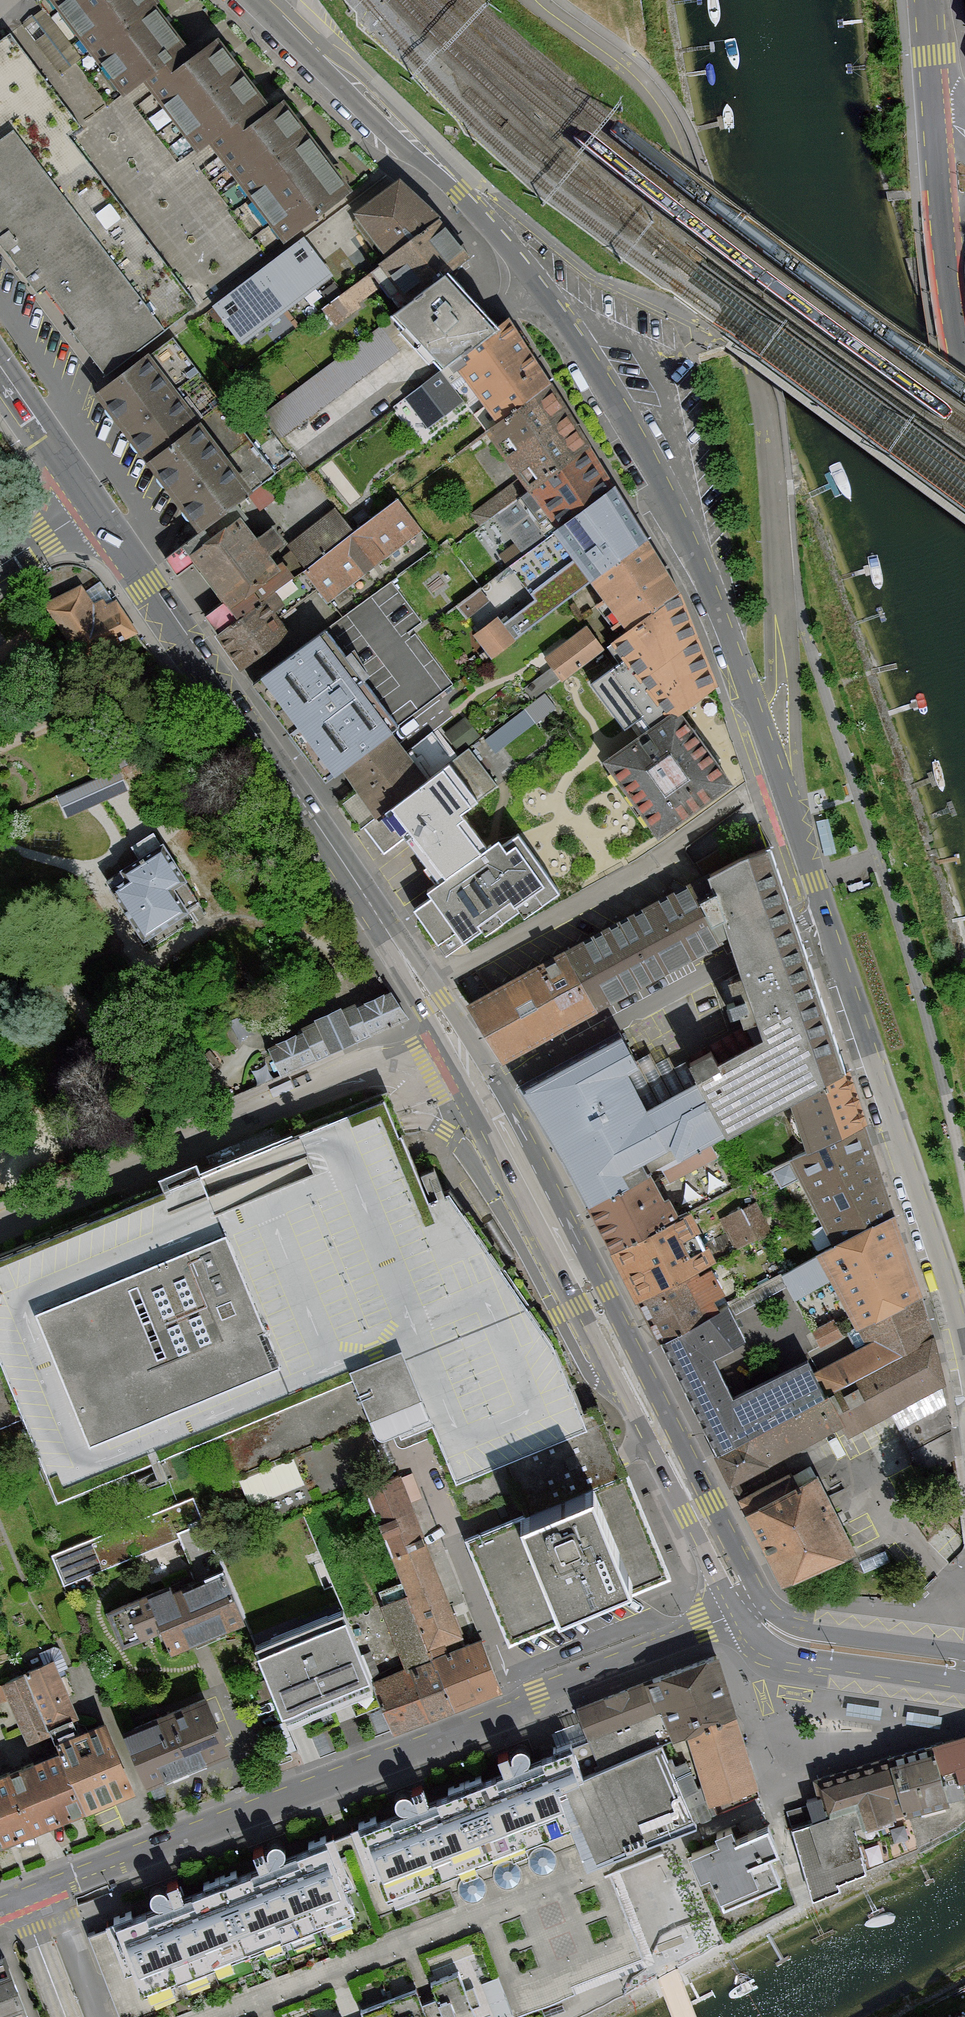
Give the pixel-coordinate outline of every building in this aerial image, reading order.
[(328,161),(294,117),(283,102),(272,110),(266,102),(250,82),(228,54),(217,40),(194,57),(185,45),(166,21),(154,6),(158,3),(156,0),(50,0),(125,96),(144,82),(198,152),(208,144),(284,241),(351,190),(328,161)] [(0,42),(0,243),(37,292),(45,286),(77,328),(72,331),(106,376),(198,307),(66,135),(76,127),(7,36),(0,42)] [(399,178),(354,214),(388,257),(437,217),(399,178)] [(388,257),(323,309),(336,326),(359,307),(355,303),(381,282),(391,295),(398,288),(408,301),(457,261),(466,254),(437,217),(388,257)] [(331,276),(303,238),(257,272),(285,310),(331,276)] [(441,369),(502,321),(457,261),(408,301),(391,315),(403,327),(398,333),(428,364),(432,360),(441,369)] [(285,310),(257,272),(213,305),(241,343),(285,310)] [(502,321),(441,369),(411,395),(422,409),(463,376),(476,393),(530,354),(502,321)] [(381,325),(264,412),(282,435),(399,349),(381,325)] [(101,387),(94,392),(147,462),(222,406),(172,340),(149,357),(147,353),(101,387)] [(484,405),(541,367),(530,354),(476,393),(484,405)] [(495,514),(589,442),(541,367),(484,405),(497,423),(485,429),(518,477),(471,513),(480,524),(495,514)] [(222,406),(147,462),(181,507),(186,514),(199,531),(237,503),(274,475),(222,406)] [(526,555),(612,484),(589,442),(495,514),(526,555)] [(511,565),(536,599),(503,623),(497,617),(475,634),(492,658),(514,642),(512,639),(589,579),(646,538),(612,484),(526,555),(511,565)] [(352,532),(303,568),(327,600),(421,530),(397,498),(352,532)] [(237,503),(199,531),(164,557),(176,573),(193,561),(223,601),(204,616),(217,632),(274,590),(303,568),(290,550),(274,562),(267,554),(283,542),(271,526),(255,537),(242,520),(247,516),(237,503)] [(286,544),(290,550),(303,568),(352,532),(334,508),(286,544)] [(626,629),(677,587),(646,538),(589,579),(626,629)] [(80,584),(43,602),(80,665),(137,631),(117,597),(111,601),(99,581),(84,590),(80,584)] [(637,677),(697,630),(677,587),(626,629),(612,640),(637,677)] [(213,635),(240,671),(290,634),(273,612),(284,603),(274,590),(217,632),(213,635)] [(585,625),(545,657),(563,679),(602,647),(585,625)] [(325,629),(253,684),(309,759),(318,771),(325,780),(340,769),(390,731),(398,726),(325,629)] [(657,720),(675,707),(680,713),(719,684),(697,630),(637,677),(632,680),(635,683),(574,728),(587,745),(609,728),(615,734),(648,708),(657,720)] [(547,687),(488,735),(499,749),(558,701),(547,687)] [(603,759),(658,834),(730,782),(680,713),(675,707),(657,720),(603,759)] [(465,716),(445,733),(461,751),(481,735),(465,716)] [(390,731),(340,769),(355,789),(338,801),(360,830),(364,827),(459,756),(451,747),(446,751),(433,732),(406,752),(390,731)] [(459,756),(364,827),(383,851),(401,838),(436,884),(490,844),(464,808),(495,785),(468,749),(459,756)] [(68,813),(131,785),(121,762),(57,790),(68,813)] [(142,939),(199,902),(152,830),(129,845),(137,857),(120,868),(125,876),(108,887),(142,939)] [(432,895),(413,909),(447,953),(481,927),(485,932),(518,907),(524,915),(559,889),(518,834),(503,846),(497,839),(490,844),(436,884),(428,890),(432,895)] [(730,940),(790,908),(769,846),(742,856),(733,843),(698,861),(705,874),(621,920),(635,945),(689,914),(710,952),(730,940)] [(759,1020),(764,1036),(790,1099),(844,1070),(801,942),(795,923),(793,916),(790,908),(730,940),(735,952),(744,976),(729,981),(743,1024),(759,1020)] [(689,914),(635,945),(656,983),(710,952),(689,914)] [(621,920),(559,952),(594,1016),(656,983),(635,945),(621,920)] [(505,1066),(594,1016),(559,952),(466,1002),(505,1066)] [(268,1047),(282,1076),(406,1019),(392,990),(360,1005),(358,1001),(341,1009),(340,1006),(297,1026),(300,1032),(268,1047)] [(727,1132),(695,1072),(645,1098),(627,1063),(637,1058),(622,1030),(521,1084),(586,1203),(649,1169),(720,1135),(727,1132)] [(695,1072),(727,1132),(790,1099),(764,1036),(742,1048),(718,1062),(711,1050),(688,1059),(695,1072)] [(637,1058),(627,1063),(645,1098),(695,1072),(688,1059),(673,1068),(667,1057),(655,1064),(648,1052),(637,1058)] [(808,1149),(863,1123),(844,1070),(790,1099),(808,1149)] [(25,1414),(60,1496),(219,1430),(237,1474),(371,1419),(378,1434),(404,1423),(426,1414),(467,1513),(515,1493),(518,1499),(520,1505),(616,1465),(621,1464),(617,1453),(595,1401),(576,1408),(548,1337),(519,1294),(503,1270),(449,1190),(426,1200),(394,1123),(387,1108),(383,1098),(0,1257),(0,1425),(25,1414)] [(790,1158),(800,1178),(872,1147),(863,1123),(808,1149),(790,1158)] [(893,1211),(872,1147),(800,1178),(833,1244),(893,1211)] [(649,1169),(586,1203),(612,1250),(679,1214),(669,1195),(665,1197),(649,1169)] [(756,1202),(718,1220),(732,1249),(770,1231),(756,1202)] [(612,1250),(621,1271),(701,1229),(690,1210),(680,1216),(679,1214),(612,1250)] [(856,1324),(920,1292),(893,1211),(833,1244),(781,1274),(794,1297),(830,1277),(841,1298),(856,1324)] [(701,1229),(621,1271),(636,1299),(698,1269),(715,1260),(701,1229)] [(636,1299),(659,1340),(719,1309),(713,1297),(723,1292),(712,1266),(699,1272),(698,1269),(636,1299)] [(825,1391),(932,1335),(920,1292),(856,1324),(865,1343),(814,1371),(825,1391)] [(682,1383),(712,1446),(825,1391),(814,1371),(807,1359),(733,1397),(718,1366),(712,1354),(745,1339),(728,1305),(719,1309),(659,1340),(682,1383)] [(843,1335),(834,1318),(812,1330),(821,1347),(843,1335)] [(932,1335),(825,1391),(712,1446),(729,1484),(770,1465),(768,1462),(841,1424),(847,1434),(890,1411),(941,1383),(932,1335)] [(952,1459),(941,1383),(890,1411),(924,1473),(952,1459)] [(667,1573),(621,1464),(616,1465),(520,1505),(509,1510),(513,1519),(466,1539),(507,1635),(508,1639),(664,1574),(667,1573)] [(737,1497),(780,1583),(784,1582),(856,1550),(817,1474),(798,1484),(791,1471),(737,1497)] [(400,1472),(366,1486),(390,1547),(388,1547),(391,1556),(425,1542),(427,1542),(400,1472)] [(52,1555),(64,1582),(179,1534),(192,1564),(188,1566),(194,1580),(222,1568),(192,1497),(52,1555)] [(425,1542),(391,1556),(402,1582),(376,1592),(406,1667),(431,1657),(465,1644),(425,1542)] [(168,1581),(106,1607),(122,1645),(161,1628),(171,1650),(244,1620),(222,1568),(194,1580),(171,1589),(168,1581)] [(342,1612),(256,1646),(286,1718),(371,1683),(342,1612)] [(496,1687),(477,1639),(465,1644),(431,1657),(450,1705),(496,1687)] [(673,1739),(736,1715),(717,1654),(577,1706),(589,1737),(652,1713),(663,1742),(673,1739)] [(424,1715),(450,1705),(431,1657),(406,1667),(424,1715)] [(54,1659),(1,1681),(26,1742),(52,1732),(74,1723),(70,1715),(76,1713),(54,1659)] [(390,1728),(424,1715),(406,1667),(371,1681),(390,1728)] [(204,1694),(123,1728),(147,1784),(228,1750),(204,1694)] [(847,1701),(846,1711),(880,1716),(881,1705),(847,1701)] [(283,1854),(285,1849),(284,1844),(280,1840),(275,1838),(270,1839),(267,1842),(265,1847),(265,1849),(262,1850),(261,1846),(253,1849),(260,1868),(236,1877),(234,1871),(204,1883),(206,1888),(182,1896),(176,1880),(169,1883),(171,1888),(166,1890),(163,1886),(157,1885),(151,1888),(149,1895),(151,1899),(154,1902),(158,1903),(161,1902),(162,1904),(132,1916),(130,1911),(105,1921),(108,1927),(90,1934),(121,2016),(507,2016),(574,1992),(570,1981),(640,1955),(608,1871),(640,1859),(637,1851),(634,1844),(703,1818),(673,1739),(663,1742),(652,1713),(589,1737),(581,1740),(571,1744),(570,1741),(553,1747),(555,1752),(528,1762),(527,1759),(529,1757),(530,1752),(528,1747),(524,1744),(517,1743),(512,1747),(510,1753),(510,1754),(508,1755),(506,1751),(498,1754),(504,1770),(481,1779),(479,1775),(447,1787),(449,1792),(427,1801),(420,1784),(411,1787),(414,1795),(411,1796),(411,1794),(406,1790),(399,1790),(394,1794),(394,1799),(396,1804),(400,1807),(405,1807),(406,1806),(407,1808),(376,1820),(375,1816),(349,1826),(351,1832),(334,1838),(333,1833),(308,1842),(310,1847),(284,1857),(283,1854)] [(736,1715),(673,1739),(703,1818),(730,1808),(726,1797),(758,1786),(736,1715)] [(52,1732),(59,1750),(83,1808),(133,1788),(105,1720),(77,1732),(74,1723),(52,1732)] [(925,1744),(941,1799),(964,1792),(964,1733),(925,1744)] [(941,1799),(925,1744),(878,1759),(900,1824),(909,1851),(964,1819),(964,1792),(941,1799)] [(59,1750),(8,1771),(31,1829),(83,1808),(59,1750)] [(818,1795),(806,1798),(812,1819),(844,1809),(855,1840),(900,1824),(878,1759),(813,1779),(818,1795)] [(0,1774),(0,1842),(31,1829),(8,1771),(0,1774)] [(792,1832),(811,1896),(838,1885),(837,1878),(909,1851),(900,1824),(855,1840),(844,1809),(812,1819),(790,1825),(792,1832)] [(735,1834),(713,1842),(715,1848),(693,1857),(700,1875),(711,1871),(724,1903),(780,1880),(768,1852),(778,1848),(774,1839),(768,1825),(736,1838),(735,1834)] [(0,1953),(0,2016),(28,2016),(30,2016),(4,1951),(0,1953)]
